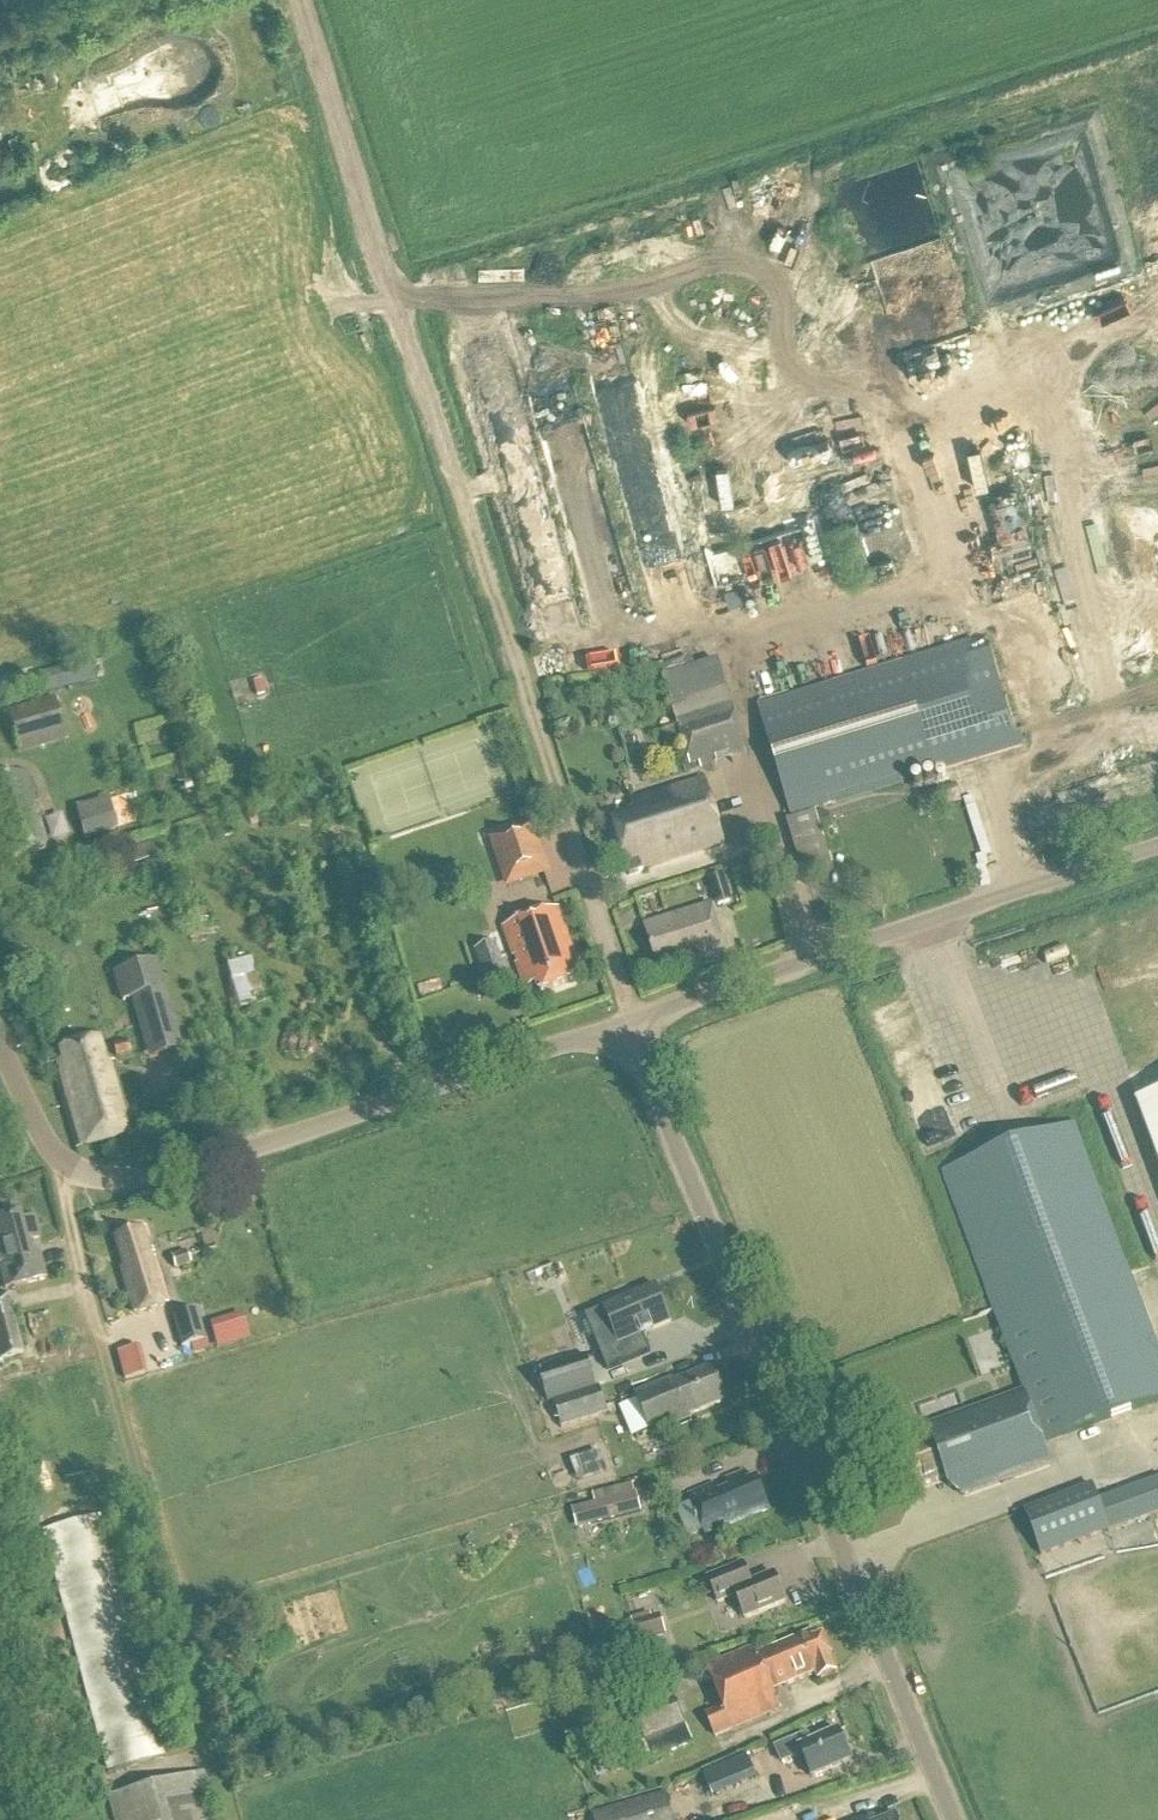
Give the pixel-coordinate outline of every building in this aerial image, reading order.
[(903,667),(759,711),(792,819),(936,776),(1003,755),(1025,749),(1024,746),(992,641),(903,667)] [(41,700),(94,687),(88,665),(36,678),(41,700)] [(701,773),(749,758),(719,665),(663,682),(691,771),(699,768),(701,773)] [(18,757),(65,743),(52,700),(5,714),(18,757)] [(4,867),(47,855),(37,820),(32,821),(29,811),(34,809),(25,778),(0,785),(0,853),(4,867)] [(726,848),(707,784),(632,805),(637,816),(613,823),(627,872),(626,872),(629,879),(644,875),(643,872),(726,848)] [(118,833),(112,811),(78,821),(84,842),(118,833)] [(828,815),(816,819),(821,835),(834,831),(828,815)] [(805,882),(834,873),(821,835),(816,819),(815,816),(787,825),(805,882)] [(535,824),(488,840),(505,891),(552,875),(535,824)] [(150,845),(128,853),(133,869),(156,861),(158,860),(152,844),(150,845)] [(719,910),(733,906),(726,880),(712,884),(719,910)] [(727,953),(713,908),(674,920),(645,929),(656,965),(696,953),(699,962),(727,953)] [(581,981),(560,911),(503,932),(525,993),(535,989),(538,996),(581,981)] [(475,953),(486,985),(509,977),(498,946),(475,953)] [(241,964),(228,968),(239,1008),(252,1004),(241,964)] [(130,1003),(147,1063),(182,1053),(157,965),(112,978),(120,1006),(130,1003)] [(103,1067),(96,1044),(58,1055),(61,1066),(50,1069),(74,1153),(131,1136),(111,1067),(103,1067)] [(116,1061),(130,1057),(126,1044),(112,1048),(116,1061)] [(1138,1105),(1157,1159),(1157,1098),(1138,1105)] [(1024,1395),(928,1430),(930,1436),(896,1449),(913,1495),(943,1484),(963,1499),(1051,1467),(1043,1447),(1157,1405),(1157,1354),(1076,1127),(944,1175),(1024,1395)] [(20,1217),(0,1222),(0,1272),(6,1292),(45,1281),(38,1258),(32,1260),(28,1245),(40,1241),(34,1220),(22,1224),(20,1217)] [(168,1305),(145,1229),(113,1239),(122,1269),(119,1270),(133,1316),(168,1305)] [(174,1272),(190,1267),(186,1254),(170,1258),(174,1272)] [(603,1311),(585,1318),(607,1372),(615,1369),(650,1355),(644,1338),(672,1327),(656,1289),(603,1311)] [(24,1359),(8,1299),(0,1296),(0,1365),(24,1359)] [(195,1313),(170,1320),(179,1351),(204,1343),(195,1313)] [(213,1341),(237,1334),(232,1318),(209,1325),(213,1341)] [(588,1359),(537,1373),(547,1406),(555,1404),(598,1391),(588,1359)] [(726,1404),(712,1371),(675,1386),(673,1383),(635,1398),(652,1438),(692,1422),(691,1419),(726,1404)] [(598,1391),(555,1404),(562,1429),(608,1416),(600,1391),(598,1391)] [(679,1448),(697,1440),(692,1427),(675,1434),(679,1448)] [(747,1486),(744,1478),(726,1485),(729,1492),(717,1497),(714,1489),(690,1499),(705,1539),(770,1513),(758,1481),(747,1486)] [(1097,1503),(1092,1489),(1026,1514),(1042,1558),(1109,1533),(1110,1538),(1157,1520),(1157,1481),(1097,1503)] [(595,1506),(581,1510),(586,1530),(642,1517),(637,1496),(635,1496),(633,1487),(593,1497),(595,1506)] [(107,1776),(163,1761),(99,1517),(43,1532),(107,1776)] [(708,1579),(711,1586),(719,1607),(736,1600),(745,1622),(786,1606),(774,1577),(753,1586),(744,1565),(708,1579)] [(661,1619),(633,1627),(638,1647),(667,1639),(661,1619)] [(627,1630),(606,1636),(610,1650),(631,1644),(627,1630)] [(816,1642),(814,1636),(759,1658),(756,1651),(706,1671),(722,1711),(706,1717),(715,1739),(781,1713),(774,1695),(817,1677),(819,1682),(835,1677),(831,1667),(834,1666),(824,1639),(816,1642)] [(676,1650),(658,1656),(662,1668),(680,1662),(676,1650)] [(676,1704),(635,1721),(654,1765),(694,1748),(676,1704)] [(852,1763),(839,1733),(811,1745),(807,1737),(776,1750),(783,1765),(802,1757),(812,1780),(852,1763)] [(208,1794),(203,1775),(110,1800),(115,1819),(200,1819),(194,1798),(208,1794)] [(722,1817),(754,1805),(743,1779),(712,1791),(722,1817)] [(666,1795),(592,1815),(594,1819),(673,1819),(666,1795)]
